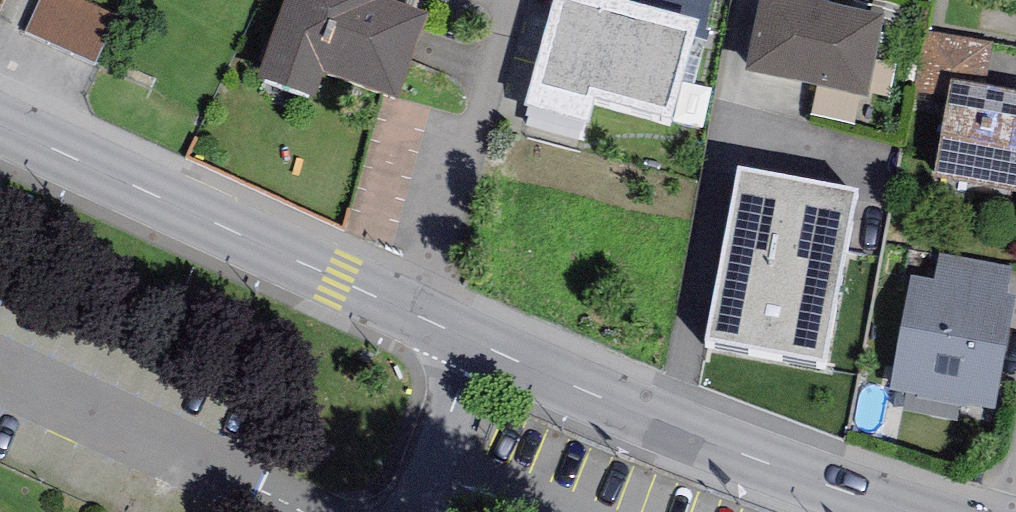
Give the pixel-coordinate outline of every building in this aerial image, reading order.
[(24,34),(95,66),(117,18),(78,0),(39,0),(24,34)] [(258,77),(316,98),(325,72),(397,98),(426,16),(381,0),(285,0),(258,77)] [(600,0),(555,0),(525,101),(591,120),(596,103),(671,125),(695,40),(699,28),(622,6),(600,0)] [(622,6),(699,28),(695,40),(704,41),(711,0),(625,0),(622,6)] [(813,0),(759,0),(746,71),(867,93),(882,13),(813,0)] [(987,84),(995,43),(926,31),(913,97),(946,103),(951,77),(987,84)] [(933,176),(1015,191),(1015,89),(987,84),(951,77),(946,103),(933,176)] [(868,179),(730,154),(693,350),(831,375),(868,179)] [(935,279),(909,275),(890,388),(917,393),(916,396),(994,409),(1014,295),(1007,294),(1011,269),(939,256),(935,279)]
